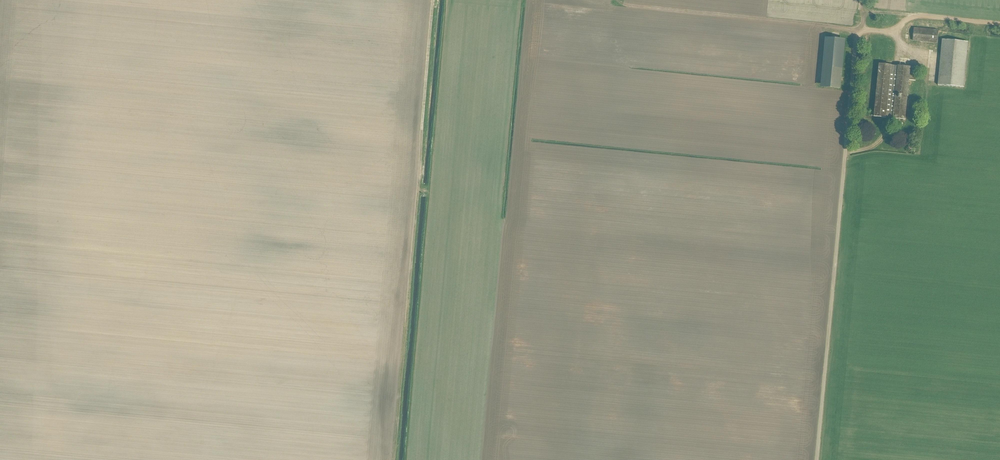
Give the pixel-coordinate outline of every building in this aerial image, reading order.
[(914,27),(913,41),(937,43),(938,30),(914,27)] [(842,89),(846,39),(826,37),(822,87),(842,89)] [(942,39),(937,85),(963,88),(968,42),(942,39)] [(878,117),(877,118),(880,118),(880,117),(899,119),(899,120),(902,120),(905,120),(909,80),(916,81),(917,68),(910,68),(879,65),(874,117),(878,117)]
